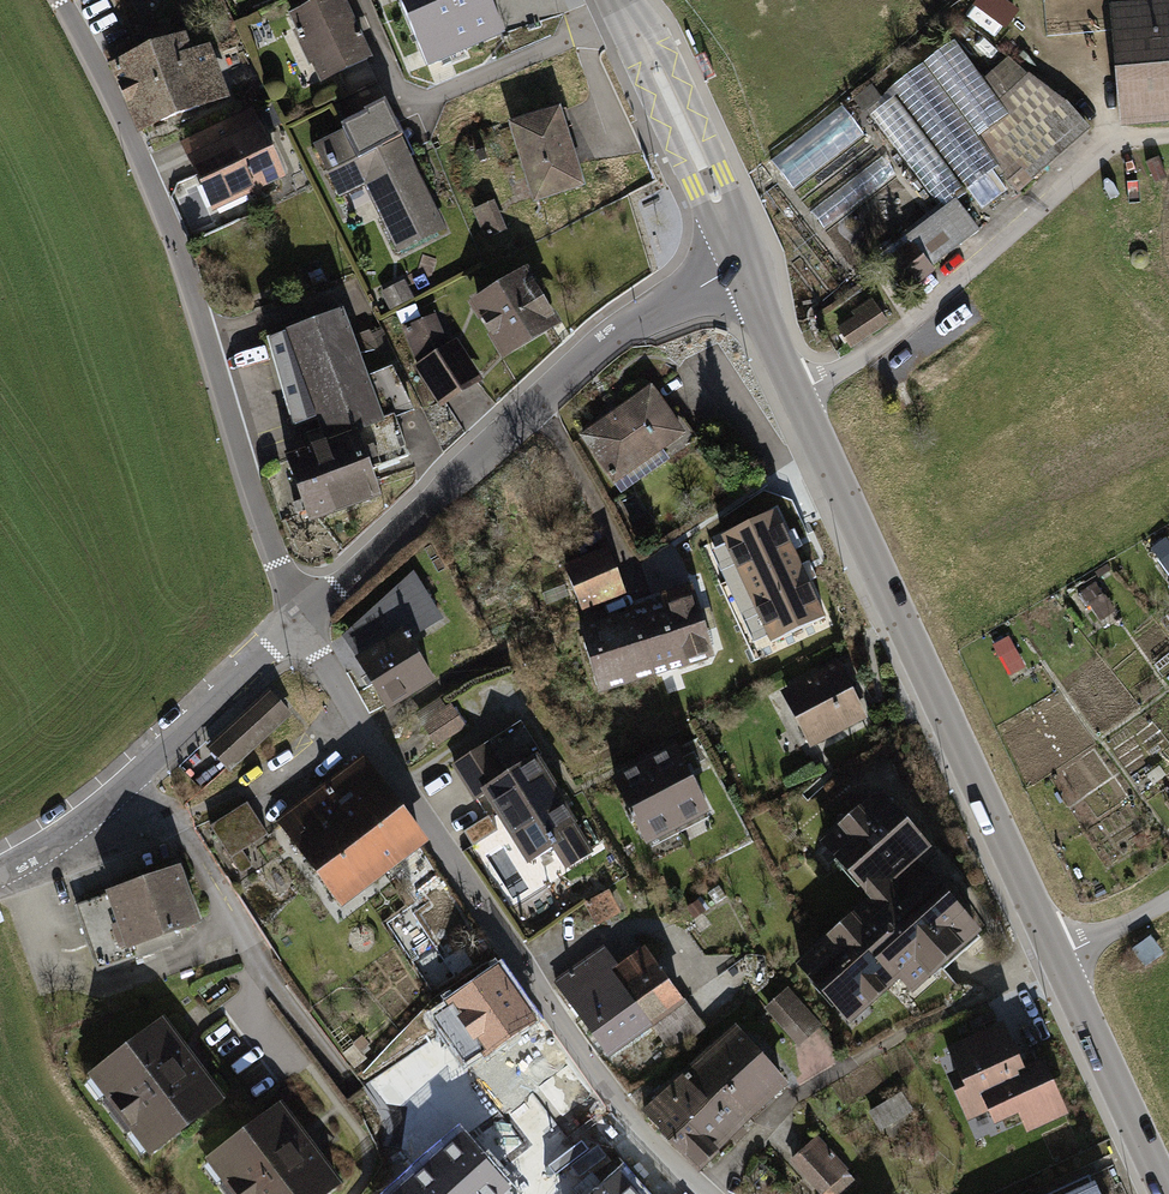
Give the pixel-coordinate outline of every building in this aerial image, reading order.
[(290,15),(320,85),(375,62),(347,0),(324,0),(290,15)] [(432,70),(507,38),(491,0),(403,0),(432,70)] [(1113,7),(1121,116),(1168,112),(1168,3),(1113,7)] [(187,37),(111,67),(140,136),(234,100),(213,45),(194,52),(187,37)] [(1064,108),(1008,65),(984,85),(955,43),(870,109),(942,208),(967,189),(982,209),(1012,187),(1018,193),(1084,133),(1064,108)] [(345,132),(315,145),(340,199),(365,186),(399,256),(450,233),(388,106),(342,127),(345,132)] [(255,108),(181,142),(214,215),(288,181),(255,108)] [(562,109),(511,124),(534,205),(585,191),(562,109)] [(792,185),(864,136),(845,109),(773,158),(792,185)] [(908,244),(880,264),(905,297),(936,274),(933,270),(980,231),(956,201),(905,239),(908,244)] [(508,230),(495,203),(474,210),(487,239),(508,230)] [(530,270),(468,305),(507,364),(566,327),(530,270)] [(407,281),(385,292),(395,310),(416,300),(407,281)] [(856,319),(838,331),(851,349),(887,325),(871,301),(853,313),(856,319)] [(343,313),(269,339),(296,430),(318,421),(326,444),(287,459),(312,528),(385,502),(361,434),(388,425),(343,313)] [(437,315),(404,330),(419,365),(414,367),(441,407),(486,380),(460,341),(453,345),(437,315)] [(655,386),(580,436),(614,486),(689,437),(655,386)] [(741,540),(700,557),(712,593),(754,577),(741,540)] [(610,550),(568,567),(585,615),(630,596),(610,550)] [(415,572),(344,638),(388,715),(438,683),(412,642),(444,621),(415,572)] [(665,604),(582,630),(603,698),(720,660),(695,587),(662,597),(665,604)] [(1009,675),(1027,668),(1014,637),(996,645),(1009,675)] [(839,662),(782,690),(813,748),(870,719),(839,662)] [(269,695),(211,747),(229,766),(286,714),(269,695)] [(467,727),(453,706),(422,726),(438,748),(467,727)] [(523,724),(452,766),(476,803),(487,796),(531,867),(557,854),(569,873),(597,854),(549,771),(554,768),(523,724)] [(682,751),(614,784),(649,847),(714,813),(682,751)] [(421,839),(362,760),(323,790),(380,870),(421,839)] [(380,870),(323,790),(280,822),(339,901),(380,870)] [(932,856),(880,794),(819,846),(870,905),(798,967),(849,1026),(900,983),(907,991),(975,932),(919,867),(932,856)] [(268,835),(247,802),(210,826),(231,859),(268,835)] [(183,870),(75,907),(98,974),(185,943),(183,936),(205,928),(183,870)] [(606,947),(554,983),(609,1063),(659,1029),(677,1055),(710,1029),(649,950),(621,968),(606,947)] [(497,977),(435,1018),(465,1064),(527,1022),(497,977)] [(824,1027),(789,988),(765,1009),(801,1046),(824,1027)] [(163,1017),(89,1078),(157,1164),(229,1102),(163,1017)] [(738,1029),(645,1114),(702,1176),(790,1085),(738,1029)] [(1001,1033),(952,1053),(963,1079),(952,1084),(968,1122),(989,1113),(996,1129),(1023,1118),(1030,1135),(1065,1120),(1043,1069),(1021,1079),(1001,1033)] [(909,1091),(869,1112),(881,1135),(920,1113),(909,1091)] [(205,1165),(226,1193),(339,1193),(346,1189),(284,1105),(205,1165)] [(394,1193),(501,1193),(508,1188),(461,1135),(394,1193)] [(791,1162),(821,1193),(847,1193),(859,1184),(820,1137),(791,1162)] [(1051,1193),(1105,1193),(1096,1174),(1051,1193)] [(597,1193),(636,1193),(618,1175),(597,1193)]
